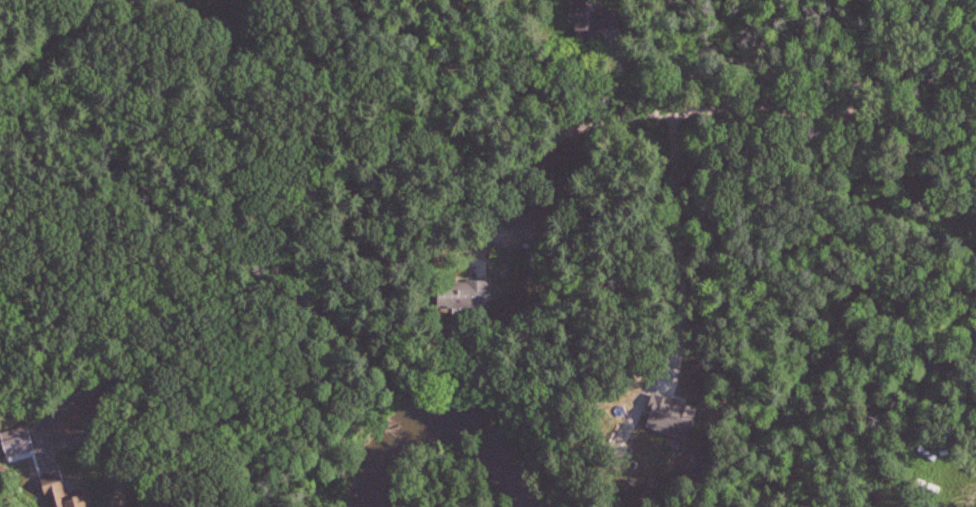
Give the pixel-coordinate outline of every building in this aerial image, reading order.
[(568,33),(628,34),(623,12),(608,9),(608,0),(568,0),(568,33)] [(439,305),(490,305),(491,278),(438,278),(439,305)] [(634,445),(668,464),(659,481),(629,466),(634,445)] [(83,466),(96,506),(44,506),(39,481),(83,466)]
